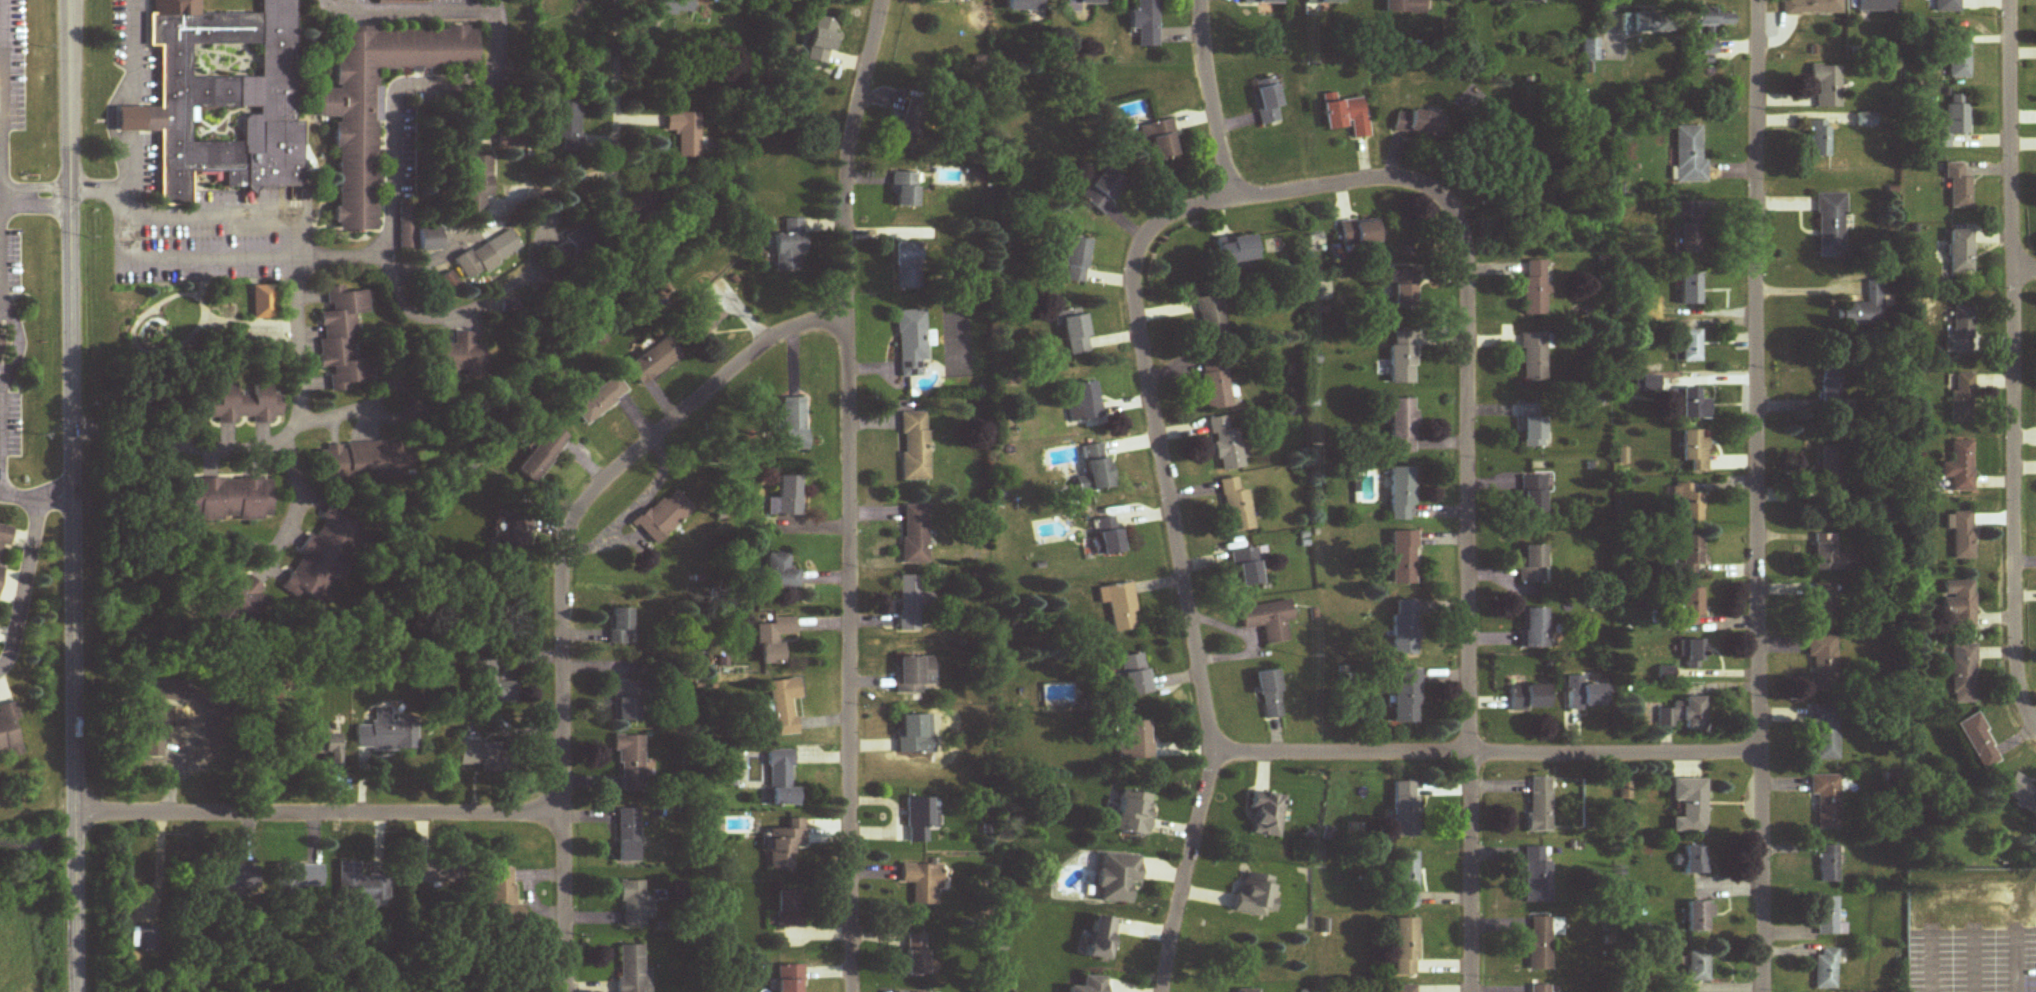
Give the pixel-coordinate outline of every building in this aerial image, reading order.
[(303,121),(297,122),(293,0),(260,0),(260,13),(181,16),(181,8),(164,8),(164,15),(149,16),(150,46),(160,46),(161,107),(142,108),(143,132),(160,132),(162,206),(192,205),(191,174),(226,173),(226,190),(305,187),(303,121)] [(656,16),(691,16),(691,0),(656,0),(656,16)] [(1043,12),(1043,0),(1006,0),(1006,12),(1043,12)] [(1135,10),(1130,10),(1130,31),(1138,31),(1138,48),(1157,48),(1157,0),(1134,0),(1135,10)] [(1385,14),(1424,14),(1424,0),(1385,0),(1385,14)] [(1841,0),(1782,0),(1782,16),(1841,16),(1841,0)] [(1892,14),(1892,0),(1857,0),(1857,14),(1892,14)] [(1960,0),(1934,0),(1934,13),(1960,14),(1960,0)] [(1732,12),(1691,11),(1691,28),(1702,28),(1701,56),(1713,56),(1713,27),(1731,27),(1732,12)] [(1620,14),(1620,35),(1661,35),(1661,14),(1620,14)] [(836,22),(815,17),(806,61),(827,65),(836,22)] [(336,28),(335,89),(317,89),(316,118),(338,118),(337,231),(376,232),(377,69),(477,70),(478,29),(336,28)] [(1948,34),(1948,78),(1969,78),(1969,34),(1948,34)] [(1582,61),(1595,61),(1595,41),(1582,41),(1582,61)] [(1840,109),(1840,66),(1812,66),(1812,109),(1840,109)] [(1281,123),(1276,79),(1254,82),(1259,125),(1281,123)] [(1968,104),(1964,104),(1964,95),(1947,95),(1947,120),(1941,120),(1941,134),(1927,134),(1927,149),(1950,149),(1950,135),(1968,134),(1968,104)] [(1326,131),(1349,128),(1351,140),(1368,137),(1363,99),(1323,104),(1326,131)] [(550,140),(558,140),(558,151),(580,151),(580,101),(550,101),(550,140)] [(1437,139),(1441,115),(1396,109),(1393,133),(1437,139)] [(664,132),(676,132),(676,159),(696,159),(696,113),(664,113),(664,132)] [(1138,126),(1141,143),(1151,141),(1154,161),(1178,156),(1171,120),(1138,126)] [(1810,158),(1830,157),(1830,121),(1809,121),(1810,158)] [(905,146),(915,130),(903,123),(893,139),(905,146)] [(1675,184),(1707,183),(1707,160),(1702,160),(1702,126),(1674,127),(1675,184)] [(490,214),(490,156),(468,157),(468,178),(462,178),(463,214),(490,214)] [(1971,177),(1964,177),(1964,164),(1947,164),(1947,209),(1971,209),(1971,177)] [(1126,184),(1107,167),(1080,197),(1099,214),(1126,184)] [(916,208),(916,173),(891,173),(891,208),(916,208)] [(1846,254),(1846,193),(1818,193),(1818,254),(1846,254)] [(400,251),(414,251),(414,212),(400,212),(400,251)] [(775,272),(805,272),(805,219),(784,219),(784,234),(775,234),(775,272)] [(1338,222),(1341,248),(1378,244),(1376,219),(1338,222)] [(1681,224),(1681,256),(1702,256),(1702,224),(1681,224)] [(565,244),(551,252),(558,264),(572,256),(592,245),(581,226),(561,237),(565,244)] [(418,229),(418,251),(440,251),(440,229),(418,229)] [(454,261),(466,282),(521,251),(509,229),(454,261)] [(1948,230),(1948,274),(1971,274),(1971,230),(1948,230)] [(1252,235),(1215,240),(1220,269),(1256,264),(1252,235)] [(1085,239),(1063,239),(1062,283),(1084,283),(1085,239)] [(919,243),(895,243),(895,290),(919,290),(919,243)] [(1523,317),(1546,317),(1546,261),(1523,261),(1523,317)] [(1392,285),(1392,312),(1414,313),(1415,272),(1386,272),(1386,285),(1392,285)] [(439,280),(445,289),(456,283),(450,274),(439,280)] [(1681,275),(1681,306),(1701,306),(1701,275),(1681,275)] [(1867,303),(1840,303),(1840,327),(1881,327),(1881,285),(1867,285),(1867,303)] [(276,320),(276,286),(254,286),(254,320),(276,320)] [(373,389),(372,359),(361,359),(358,315),(370,315),(369,291),(347,292),(347,287),(327,288),(328,313),(319,313),(322,370),(330,370),(331,391),(373,389)] [(1200,343),(1224,342),(1221,296),(1196,298),(1200,343)] [(1972,355),(1972,306),(1952,306),(1952,337),(1943,337),(1943,355),(1972,355)] [(1054,329),(1062,328),(1066,357),(1088,354),(1082,309),(1052,313),(1054,329)] [(925,311),(896,312),(898,378),(921,377),(920,362),(926,362),(925,311)] [(1701,330),(1682,330),(1682,363),(1701,363),(1701,330)] [(1390,386),(1415,386),(1415,331),(1390,331),(1390,386)] [(472,334),(453,333),(452,346),(440,346),(439,373),(481,374),(482,347),(472,347),(472,334)] [(1546,334),(1521,334),(1521,382),(1546,382),(1546,334)] [(681,357),(666,337),(625,367),(640,387),(681,357)] [(1198,362),(1205,411),(1230,408),(1224,359),(1198,362)] [(1822,368),(1822,408),(1842,408),(1842,368),(1822,368)] [(572,410),(587,427),(628,392),(613,375),(572,410)] [(1972,375),(1952,375),(1952,421),(1972,421),(1972,375)] [(1069,387),(1073,408),(1066,409),(1069,424),(1100,418),(1093,383),(1069,387)] [(281,395),(272,395),(272,385),(253,385),(253,390),(219,390),(219,397),(210,397),(210,423),(282,423),(281,395)] [(1683,420),(1709,420),(1709,400),(1700,400),(1700,390),(1683,390),(1683,420)] [(805,453),(805,399),(782,399),(782,453),(805,453)] [(1390,455),(1415,455),(1415,400),(1390,400),(1390,455)] [(928,413),(901,413),(901,481),(928,481),(928,413)] [(1207,420),(1215,472),(1241,468),(1233,416),(1207,420)] [(1523,448),(1544,448),(1544,419),(1523,419),(1523,448)] [(570,440),(553,427),(517,472),(533,485),(570,440)] [(1683,432),(1683,463),(1692,463),(1692,472),(1708,472),(1708,438),(1703,438),(1703,432),(1683,432)] [(1950,493),(1972,493),(1972,442),(1950,442),(1950,464),(1941,464),(1941,479),(1950,479),(1950,493)] [(387,479),(386,444),(320,446),(321,480),(387,479)] [(1822,501),(1843,501),(1843,452),(1822,452),(1822,501)] [(1106,458),(1083,462),(1086,477),(1075,479),(1077,495),(1112,489),(1106,458)] [(1390,521),(1414,521),(1414,469),(1390,469),(1390,521)] [(1521,476),(1521,515),(1544,515),(1544,476),(1521,476)] [(767,516),(801,516),(801,477),(776,477),(776,499),(767,499),(767,516)] [(272,479),(190,479),(190,521),(271,521),(272,479)] [(1252,530),(1245,491),(1237,492),(1235,479),(1218,481),(1227,535),(1252,530)] [(1703,494),(1692,494),(1692,485),(1672,485),(1672,500),(1683,500),(1683,522),(1703,522),(1703,494)] [(653,546),(694,510),(673,487),(633,523),(653,546)] [(902,565),(927,565),(927,506),(902,506),(902,565)] [(284,588),(325,610),(366,529),(325,508),(284,588)] [(532,528),(510,514),(492,542),(514,556),(532,528)] [(1094,555),(1118,555),(1118,520),(1094,520),(1094,555)] [(3,547),(9,549),(13,528),(0,525),(0,560),(3,547)] [(1390,533),(1390,585),(1416,585),(1416,533),(1390,533)] [(1815,572),(1851,572),(1851,554),(1837,554),(1837,535),(1815,535),(1815,572)] [(1702,536),(1681,536),(1681,574),(1702,574),(1702,536)] [(1546,546),(1524,546),(1524,568),(1519,568),(1519,583),(1546,583),(1546,546)] [(1232,552),(1237,589),(1261,585),(1258,563),(1266,561),(1264,547),(1232,552)] [(758,571),(759,588),(794,588),(794,554),(766,554),(767,571),(758,571)] [(204,606),(233,637),(269,603),(259,593),(261,591),(241,570),(204,606)] [(898,576),(897,632),(919,633),(920,605),(932,605),(932,577),(898,576)] [(1973,582),(1942,582),(1943,629),(1974,629),(1973,582)] [(1096,589),(1099,606),(1108,604),(1112,634),(1137,630),(1130,584),(1096,589)] [(1813,621),(1837,621),(1837,585),(1813,585),(1813,621)] [(1705,589),(1682,589),(1682,626),(1705,626),(1705,589)] [(1242,630),(1262,627),(1264,646),(1288,643),(1285,622),(1292,621),(1289,602),(1239,609),(1242,630)] [(1393,602),(1393,655),(1416,655),(1416,602),(1393,602)] [(632,609),(611,609),(611,645),(632,645),(632,609)] [(1547,649),(1547,609),(1524,609),(1524,649),(1547,649)] [(757,624),(757,665),(781,665),(781,635),(796,635),(795,618),(772,618),(772,624),(757,624)] [(1837,636),(1807,636),(1807,659),(1813,659),(1813,691),(1837,691),(1837,636)] [(1679,656),(1686,656),(1686,669),(1706,669),(1706,641),(1679,641),(1679,656)] [(1950,704),(1975,704),(1975,646),(1950,646),(1950,704)] [(1118,658),(1125,699),(1151,695),(1144,654),(1118,658)] [(517,703),(518,682),(496,682),(496,659),(469,658),(469,702),(517,703)] [(896,658),(896,694),(921,694),(921,686),(933,686),(933,658),(896,658)] [(1256,674),(1262,721),(1282,718),(1276,671),(1256,674)] [(1393,725),(1418,725),(1418,671),(1394,671),(1393,725)] [(1567,710),(1614,711),(1614,685),(1583,685),(1583,677),(1568,677),(1567,710)] [(792,700),(800,699),(798,679),(768,682),(775,738),(796,735),(792,700)] [(641,682),(614,682),(614,722),(641,722),(641,682)] [(1076,684),(1041,684),(1041,707),(1076,707),(1076,684)] [(1549,711),(1549,685),(1510,685),(1510,711),(1549,711)] [(1705,730),(1705,699),(1674,698),(1674,709),(1658,709),(1658,727),(1684,728),(1684,730),(1705,730)] [(26,754),(12,703),(0,706),(0,761),(26,754)] [(1810,709),(1810,761),(1837,761),(1837,709),(1810,709)] [(1983,771),(2003,760),(1976,714),(1956,725),(1983,771)] [(931,754),(931,717),(897,717),(897,754),(931,754)] [(1117,745),(1117,760),(1151,760),(1151,722),(1124,722),(1124,745),(1117,745)] [(416,752),(416,726),(377,726),(377,752),(416,752)] [(313,755),(328,755),(328,766),(345,766),(345,735),(313,735),(313,755)] [(617,735),(617,793),(644,793),(644,735),(617,735)] [(482,766),(482,772),(506,772),(506,743),(460,743),(460,766),(482,766)] [(769,751),(768,807),(797,807),(797,789),(792,789),(792,752),(769,751)] [(1838,777),(1809,777),(1809,796),(1816,796),(1816,831),(1838,831),(1838,777)] [(1551,833),(1551,779),(1528,779),(1528,833),(1551,833)] [(1673,780),(1672,803),(1680,803),(1680,818),(1672,818),(1672,833),(1705,833),(1706,781),(1673,780)] [(1416,839),(1416,783),(1393,783),(1393,839),(1416,839)] [(1114,833),(1145,837),(1152,796),(1120,791),(1114,833)] [(1283,796),(1253,793),(1248,836),(1279,839),(1283,796)] [(926,844),(926,830),(937,830),(937,799),(905,799),(905,844),(926,844)] [(617,864),(639,864),(639,809),(617,809),(617,864)] [(768,831),(768,871),(794,871),(794,850),(804,850),(804,820),(788,820),(787,831),(768,831)] [(1706,847),(1685,847),(1685,876),(1706,876),(1706,847)] [(1837,884),(1837,847),(1818,847),(1818,884),(1837,884)] [(1524,903),(1551,904),(1552,862),(1545,862),(1545,848),(1525,848),(1524,903)] [(1394,909),(1417,909),(1417,853),(1394,853),(1394,909)] [(1138,857),(1098,856),(1097,903),(1129,904),(1129,885),(1137,885),(1138,857)] [(413,860),(413,884),(464,885),(465,860),(413,860)] [(362,902),(362,909),(376,909),(376,902),(389,902),(389,877),(360,877),(360,863),(339,863),(339,902),(362,902)] [(911,884),(911,907),(939,907),(940,866),(900,865),(899,884),(911,884)] [(278,866),(278,889),(323,889),(323,866),(278,866)] [(523,906),(515,906),(515,867),(490,867),(490,927),(523,926),(523,906)] [(245,868),(208,868),(208,894),(245,894),(245,868)] [(1276,880),(1240,874),(1233,912),(1269,919),(1276,880)] [(621,930),(644,930),(644,882),(621,882),(621,930)] [(776,892),(776,928),(802,928),(802,892),(776,892)] [(1815,898),(1815,936),(1837,936),(1837,898),(1815,898)] [(1687,903),(1687,933),(1711,933),(1711,903),(1687,903)] [(1085,959),(1107,963),(1114,921),(1092,917),(1085,959)] [(1551,917),(1528,917),(1528,971),(1551,971),(1551,917)] [(1417,976),(1417,920),(1395,920),(1395,976),(1417,976)] [(130,929),(130,950),(158,950),(158,929),(130,929)] [(905,976),(925,976),(925,941),(905,941),(905,976)] [(643,969),(643,946),(617,946),(617,991),(649,991),(649,969),(643,969)] [(1837,990),(1837,950),(1815,950),(1815,990),(1837,990)] [(1708,952),(1686,952),(1686,983),(1708,983),(1708,952)] [(776,967),(776,991),(801,991),(801,967),(776,967)] [(1104,978),(1082,977),(1082,988),(1066,988),(1066,991),(1103,991),(1104,978)]
